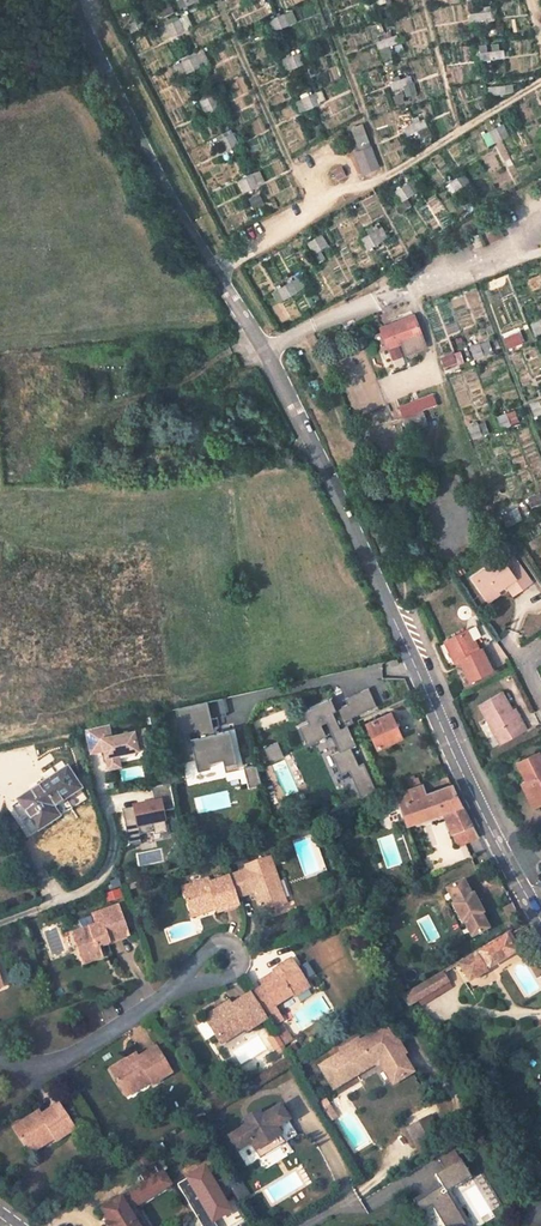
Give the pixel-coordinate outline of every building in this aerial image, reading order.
[(384,0),(371,0),(363,3),(366,9),(384,2),(384,0)] [(164,17),(161,10),(156,12),(159,19),(164,17)] [(490,19),(489,12),(470,14),(470,22),(490,19)] [(274,30),(287,24),(283,14),(269,20),(274,30)] [(132,33),(144,26),(140,19),(128,26),(132,33)] [(183,30),(178,19),(164,25),(169,36),(183,30)] [(398,42),(395,36),(376,43),(378,49),(398,42)] [(501,58),(500,51),(479,53),(480,61),(501,58)] [(302,64),(299,52),(284,58),(289,69),(302,64)] [(187,73),(201,66),(196,55),(182,62),(187,73)] [(393,90),(411,83),(408,77),(390,83),(393,90)] [(503,85),(488,87),(489,95),(505,93),(503,85)] [(204,111),(219,104),(213,94),(199,101),(204,111)] [(318,104),(315,94),(301,99),(306,109),(318,104)] [(407,134),(426,125),(422,119),(404,128),(407,134)] [(345,129),(361,173),(377,168),(361,123),(345,129)] [(494,142),(507,135),(502,125),(489,131),(494,142)] [(223,150),(237,143),(232,133),(218,140),(223,150)] [(345,175),(341,166),(333,170),(336,179),(345,175)] [(244,191),(257,185),(252,174),(239,181),(244,191)] [(451,195),(468,184),(462,174),(445,186),(451,195)] [(407,184),(394,192),(400,202),(413,194),(407,184)] [(374,231),(361,238),(367,249),(380,241),(374,231)] [(490,243),(498,239),(495,233),(487,236),(490,243)] [(330,254),(320,235),(307,243),(314,253),(319,250),(324,258),(330,254)] [(283,298),(296,291),(291,281),(278,289),(283,298)] [(381,327),(389,348),(402,343),(407,354),(426,347),(414,315),(381,327)] [(531,324),(535,335),(540,333),(540,321),(531,324)] [(508,346),(523,340),(520,329),(504,335),(508,346)] [(475,358),(488,353),(484,341),(470,346),(475,358)] [(446,369),(454,366),(450,354),(442,357),(446,369)] [(432,406),(429,397),(418,401),(421,410),(432,406)] [(530,404),(534,415),(540,413),(540,400),(530,404)] [(408,431),(426,424),(421,410),(418,401),(400,408),(408,431)] [(502,428),(516,422),(512,411),(498,417),(502,428)] [(473,439),(488,433),(483,422),(469,428),(473,439)] [(98,466),(115,465),(115,450),(98,463),(98,466)] [(527,497),(532,509),(540,505),(540,492),(527,497)] [(510,512),(502,515),(506,526),(515,522),(510,512)] [(522,589),(531,583),(511,552),(472,578),(482,593),(493,586),(497,591),(505,585),(514,578),(522,589)] [(505,585),(513,596),(522,589),(514,578),(505,585)] [(488,602),(498,594),(497,591),(493,586),(482,593),(488,602)] [(469,681),(491,670),(481,649),(479,650),(476,651),(472,643),(466,630),(444,642),(455,663),(459,661),(469,681)] [(330,698),(308,708),(313,720),(298,726),(306,744),(326,735),(321,724),(326,721),(339,749),(331,753),(340,772),(348,768),(361,798),(377,791),(364,763),(359,765),(351,747),(356,744),(347,726),(354,723),(352,717),(377,706),(369,688),(345,699),(347,704),(336,710),(330,698)] [(500,743),(525,730),(520,721),(518,722),(502,691),(478,705),(500,743)] [(207,701),(175,709),(183,741),(178,742),(183,762),(195,759),(198,771),(210,768),(209,762),(223,759),(226,772),(239,769),(230,730),(209,735),(207,729),(213,727),(207,701)] [(377,747),(401,737),(391,714),(367,724),(377,747)] [(109,724),(86,729),(91,753),(104,750),(108,769),(120,766),(117,754),(149,747),(145,728),(112,736),(109,724)] [(267,762),(279,757),(274,743),(262,748),(267,762)] [(538,753),(517,763),(526,782),(524,783),(532,801),(540,797),(540,760),(538,753)] [(257,764),(244,767),(249,789),(261,787),(257,764)] [(66,799),(80,789),(66,768),(18,800),(38,831),(59,817),(53,808),(66,799)] [(154,803),(122,809),(129,845),(141,842),(140,835),(153,833),(154,836),(167,833),(163,812),(175,810),(169,783),(151,786),(154,803)] [(452,784),(425,794),(422,784),(396,793),(406,824),(443,811),(462,805),(452,784)] [(535,807),(540,804),(540,797),(532,801),(535,807)] [(61,820),(73,811),(66,799),(53,808),(59,817),(61,820)] [(443,811),(452,832),(472,824),(462,805),(443,811)] [(452,832),(456,845),(478,837),(472,824),(452,832)] [(261,911),(286,902),(271,858),(246,866),(247,871),(209,884),(208,880),(183,888),(191,913),(215,905),(216,909),(217,913),(238,905),(236,898),(255,892),(261,911)] [(471,895),(463,880),(446,889),(453,904),(452,905),(461,924),(464,923),(471,937),(489,928),(481,914),(483,913),(473,893),(471,895)] [(191,913),(192,917),(216,909),(215,905),(191,913)] [(98,946),(127,936),(118,906),(93,915),(96,925),(72,933),(82,960),(84,959),(97,954),(100,953),(98,946)] [(489,967),(519,949),(509,932),(501,937),(503,939),(458,965),(468,982),(485,971),(484,970),(482,967),(487,964),(489,967)] [(85,963),(98,958),(97,954),(84,959),(85,963)] [(291,993),(307,983),(291,960),(277,969),(279,971),(260,982),(263,988),(254,995),(252,992),(231,1006),(226,1009),(224,1005),(204,1017),(218,1039),(242,1024),(245,1028),(247,1031),(268,1019),(273,1026),(282,1020),(275,1007),(293,996),(291,993)] [(442,972),(427,981),(433,990),(436,995),(451,986),(442,972)] [(427,981),(400,997),(408,1006),(418,999),(433,990),(427,981)] [(294,997),(309,987),(307,983),(291,993),(293,996),(294,997)] [(433,990),(418,999),(421,1004),(436,995),(433,990)] [(195,1026),(202,1041),(210,1037),(202,1022),(195,1026)] [(242,1024),(218,1039),(220,1043),(245,1028),(242,1024)] [(342,1052),(319,1066),(332,1088),(356,1074),(352,1068),(375,1054),(381,1055),(392,1073),(388,1076),(399,1093),(418,1081),(401,1054),(403,1053),(394,1038),(392,1039),(384,1026),(358,1042),(356,1040),(340,1050),(342,1052)] [(271,1050),(291,1041),(285,1027),(264,1036),(271,1050)] [(138,1059),(132,1062),(130,1059),(110,1070),(124,1092),(148,1077),(151,1081),(153,1084),(172,1073),(158,1048),(138,1059)] [(375,1054),(352,1068),(356,1074),(371,1064),(388,1076),(392,1073),(381,1055),(375,1054)] [(124,1092),(126,1096),(151,1081),(148,1077),(124,1092)] [(329,1106),(324,1099),(316,1103),(321,1111),(329,1106)] [(56,1141),(75,1130),(59,1104),(41,1116),(35,1119),(34,1116),(14,1127),(28,1149),(52,1135),(54,1139),(56,1141)] [(257,1111),(243,1120),(246,1125),(228,1137),(237,1151),(250,1143),(254,1151),(280,1135),(275,1127),(288,1119),(286,1116),(288,1115),(289,1111),(286,1108),(283,1107),(281,1108),(279,1105),(260,1116),(257,1111)] [(335,1117),(329,1106),(321,1111),(327,1121),(335,1117)] [(439,1143),(427,1120),(411,1128),(424,1152),(439,1143)] [(28,1149),(30,1154),(54,1139),(52,1135),(28,1149)] [(280,1135),(254,1151),(259,1159),(285,1142),(280,1135)] [(335,1183),(353,1176),(338,1138),(320,1144),(335,1183)] [(154,1167),(144,1151),(130,1161),(139,1176),(154,1167)] [(467,1177),(457,1160),(433,1175),(441,1187),(444,1191),(467,1177)] [(224,1180),(213,1187),(220,1197),(231,1190),(224,1180)] [(415,1203),(421,1212),(433,1205),(445,1225),(462,1225),(463,1225),(441,1187),(415,1203)] [(231,1190),(220,1197),(226,1209),(238,1202),(231,1190)] [(104,1225),(144,1225),(132,1207),(127,1210),(119,1198),(99,1210),(107,1222),(103,1225),(104,1225)]
